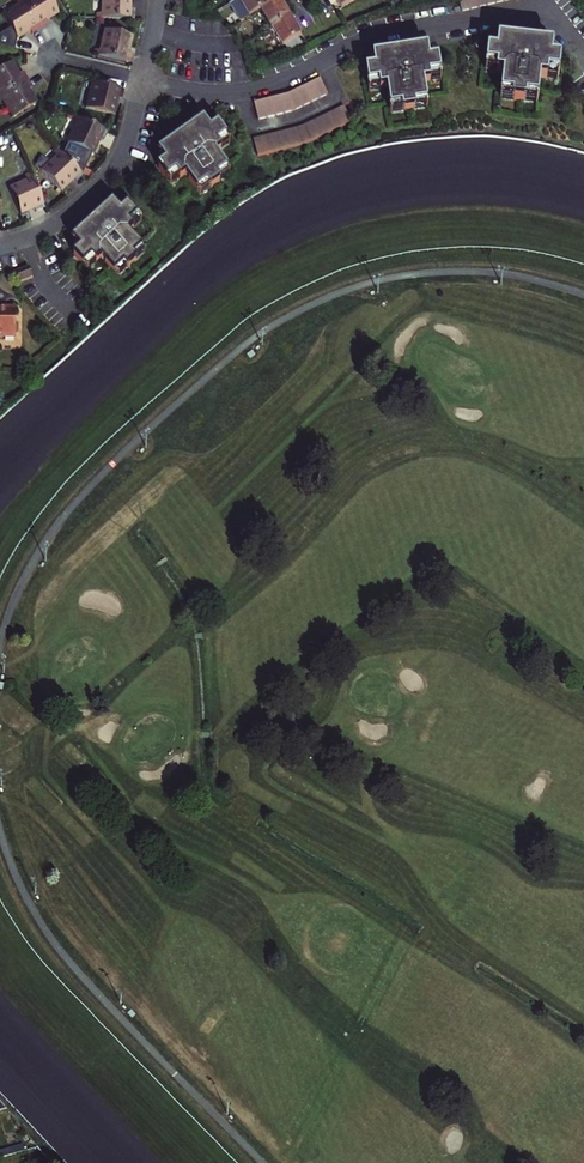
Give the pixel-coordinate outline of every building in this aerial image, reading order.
[(30,25),(33,30),(42,25),(26,0),(21,0),(20,1),(3,11),(10,21),(0,26),(0,41),(16,45),(18,33),(30,25)] [(42,25),(50,20),(46,15),(58,7),(54,0),(26,0),(42,25)] [(132,13),(132,4),(127,3),(127,0),(101,0),(101,13),(115,13),(129,13),(132,13)] [(264,0),(237,0),(230,4),(241,22),(249,17),(261,10),(267,6),(264,0)] [(272,28),(290,17),(280,0),(277,0),(267,6),(261,10),(272,28)] [(342,9),(358,0),(337,0),(342,9)] [(507,1),(511,0),(461,0),(462,4),(465,13),(473,10),(482,8),(490,6),(499,3),(507,1)] [(129,13),(115,13),(115,23),(128,23),(129,13)] [(301,35),(290,17),(272,28),(283,46),(301,35)] [(129,55),(131,46),(126,45),(130,29),(104,23),(99,44),(98,49),(129,55)] [(554,59),(555,47),(501,42),(500,54),(490,53),(489,68),(500,69),(500,76),(506,76),(504,96),(516,98),(516,102),(528,103),(529,99),(540,100),(542,80),(550,81),(550,74),(561,75),(562,60),(554,59)] [(430,50),(377,58),(379,70),(369,71),(371,86),(381,84),(382,91),(390,89),(393,110),(405,108),(406,113),(418,111),(418,106),(430,104),(426,84),(433,83),(432,76),(443,75),(440,60),(431,62),(430,50)] [(26,74),(20,66),(16,69),(8,57),(0,62),(0,90),(26,74)] [(0,90),(0,94),(11,112),(34,98),(26,86),(31,83),(26,74),(0,90)] [(121,92),(123,82),(92,76),(86,101),(113,107),(116,91),(121,92)] [(262,120),(271,117),(279,115),(288,113),(297,110),(300,109),(307,106),(315,102),(323,98),(331,95),(323,79),(316,83),(308,86),(300,90),(292,94),(283,96),(275,99),(267,101),(258,104),(262,120)] [(293,130),(284,132),(274,135),(266,137),(257,139),(261,155),(270,153),(278,151),(288,149),(297,147),(304,145),(313,143),(316,141),(324,137),(332,134),(340,129),(348,125),(356,122),(348,106),(340,110),(333,114),(324,118),(316,122),(308,126),(305,127),(301,128),(293,130)] [(78,112),(75,117),(65,136),(89,148),(96,133),(101,135),(106,126),(78,112)] [(230,172),(218,155),(224,151),(220,146),(229,140),(221,128),(213,133),(206,122),(162,153),(169,164),(163,168),(171,180),(180,175),(183,180),(189,176),(201,193),(211,186),(213,189),(223,183),(221,179),(230,172)] [(233,145),(229,140),(220,146),(224,151),(233,145)] [(73,176),(80,170),(58,146),(55,149),(39,164),(56,183),(69,171),(73,176)] [(41,201),(28,171),(5,181),(15,205),(29,200),(31,205),(41,201)] [(232,176),(230,172),(221,179),(223,183),(232,176)] [(175,186),(183,180),(180,175),(171,180),(175,186)] [(203,196),(213,189),(211,186),(201,193),(203,196)] [(123,212),(121,209),(114,202),(75,239),(84,248),(78,254),(79,255),(88,265),(95,257),(100,262),(105,257),(119,273),(128,264),(131,267),(140,259),(137,256),(145,248),(131,233),(136,228),(132,224),(140,216),(130,206),(123,212)] [(144,221),(140,216),(132,224),(136,228),(144,221)] [(148,251),(145,248),(137,256),(140,259),(148,251)] [(92,269),(100,262),(95,257),(88,265),(92,269)] [(28,260),(16,264),(19,274),(31,269),(28,260)] [(122,276),(131,267),(128,264),(119,273),(122,276)] [(0,302),(0,330),(16,330),(16,302),(0,302)]
